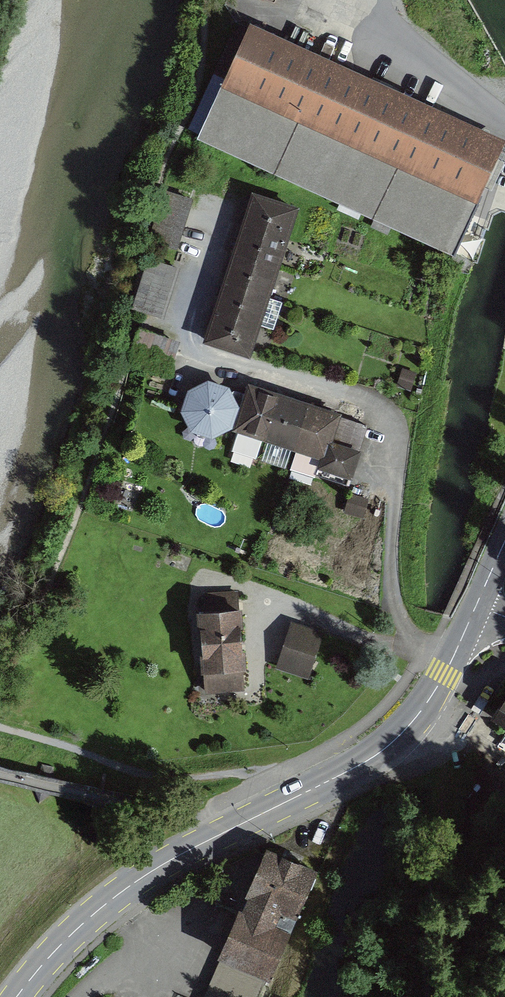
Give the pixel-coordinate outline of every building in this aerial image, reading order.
[(239,30),(189,142),(453,258),(504,141),(504,137),(436,106),(432,115),(239,30)] [(192,202),(163,193),(147,242),(175,252),(192,202)] [(291,212),(245,197),(200,339),(245,353),(291,212)] [(178,272),(147,263),(132,314),(164,322),(178,272)] [(264,323),(275,327),(285,301),(275,296),(264,323)] [(180,344),(138,331),(128,362),(170,376),(180,344)] [(229,394),(207,387),(187,396),(182,419),(191,438),(212,444),(232,434),(238,413),(229,394)] [(368,427),(251,389),(235,436),(323,464),(319,475),(349,485),(368,427)] [(242,602),(196,606),(202,686),(248,683),(242,602)] [(324,637),(291,626),(278,663),(311,674),(324,637)] [(496,718),(504,723),(504,702),(496,718)] [(255,847),(210,952),(270,978),(315,872),(255,847)]
